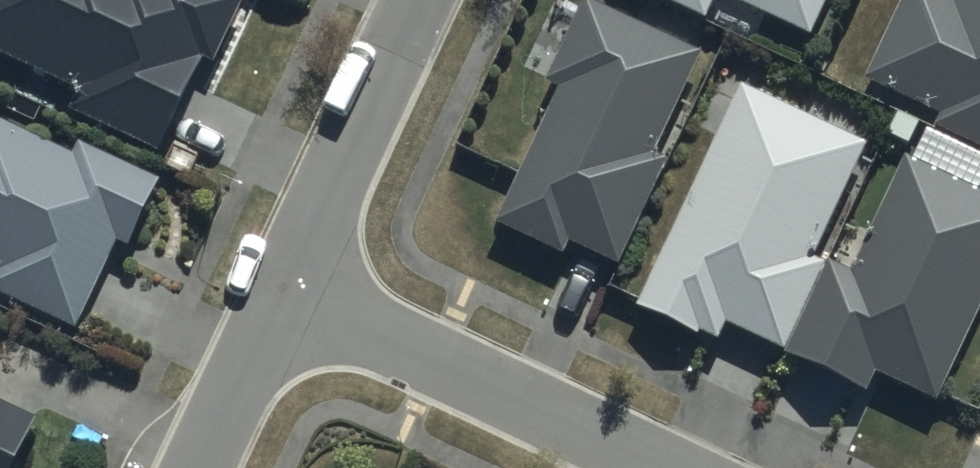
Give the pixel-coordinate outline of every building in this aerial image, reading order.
[(76,81),(65,106),(159,148),(199,59),(210,64),(239,0),(0,0),(0,47),(76,81)] [(589,0),(583,0),(547,79),(560,85),(497,220),(564,251),(569,240),(618,262),(667,155),(653,149),(698,50),(589,0)] [(704,16),(712,0),(670,0),(704,16)] [(809,29),(823,0),(747,0),(809,29)] [(862,77),(939,112),(933,124),(979,146),(979,0),(898,0),(862,77)] [(865,141),(742,83),(638,300),(718,338),(726,321),(783,348),(825,260),(811,254),(865,141)] [(79,331),(119,242),(130,248),(163,174),(75,135),(70,147),(0,116),(0,296),(79,331)] [(905,151),(850,267),(829,257),(786,349),(867,388),(876,367),(936,395),(979,302),(979,187),(905,151)] [(37,414),(0,397),(0,467),(12,467),(37,414)]
